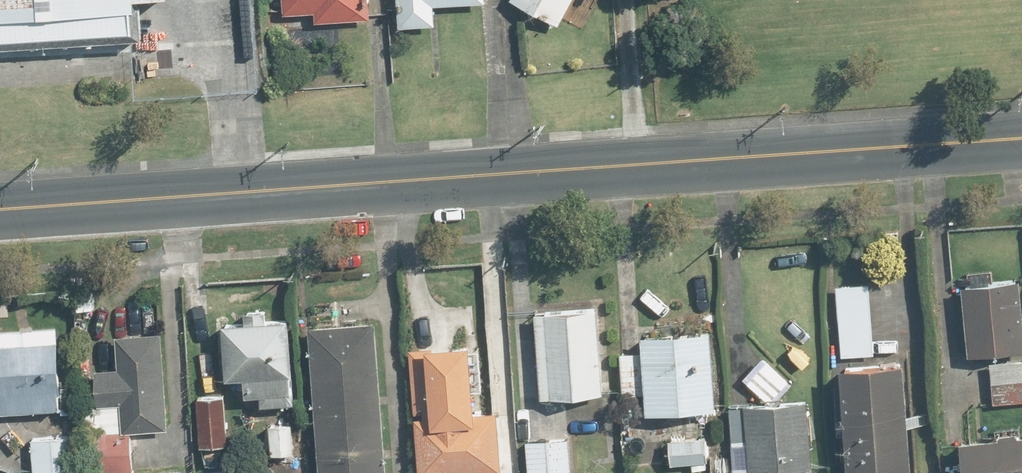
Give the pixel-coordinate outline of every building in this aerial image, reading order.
[(142,29),(140,0),(0,0),(0,39),(142,29)] [(369,0),(283,0),(284,16),(317,14),(317,23),(370,19),(369,0)] [(398,28),(436,27),(435,6),(485,5),(485,0),(397,0),(398,28)] [(561,23),(573,0),(516,0),(561,23)] [(975,281),(961,282),(968,356),(1021,351),(1021,277),(987,280),(986,271),(974,272),(975,281)] [(873,351),(868,284),(835,286),(840,353),(873,351)] [(597,306),(534,311),(540,398),(603,394),(597,306)] [(287,403),(287,396),(291,396),(291,318),(265,318),(265,309),(238,310),(238,318),(223,318),(223,376),(245,376),(245,396),(260,396),(260,403),(287,403)] [(307,324),(319,472),(387,472),(375,319),(307,324)] [(62,408),(62,414),(76,413),(75,387),(61,388),(57,324),(0,327),(0,411),(62,408)] [(641,334),(642,351),(620,352),(622,393),(644,392),(645,413),(715,410),(711,331),(641,334)] [(119,406),(119,429),(132,429),(164,429),(164,333),(120,333),(120,369),(95,369),(95,406),(119,406)] [(413,347),(419,472),(474,472),(501,472),(498,410),(476,411),(473,344),(413,347)] [(911,415),(908,358),(842,361),(844,410),(839,410),(840,433),(845,433),(847,472),(913,472),(911,426),(921,426),(920,414),(911,415)] [(990,361),(991,403),(1021,402),(1021,360),(990,361)] [(226,396),(197,397),(198,447),(227,446),(226,396)] [(809,400),(747,402),(747,405),(730,405),(732,446),(748,446),(748,468),(748,471),(776,471),(795,470),(795,472),(811,472),(809,400)] [(92,472),(83,472),(117,472),(126,472),(131,472),(132,429),(119,429),(92,429),(92,472)] [(75,434),(30,436),(32,472),(77,472),(75,434)] [(963,472),(1021,472),(1021,435),(960,440),(963,472)] [(668,438),(669,464),(711,462),(709,436),(668,438)] [(527,440),(528,472),(577,472),(575,438),(527,440)]
